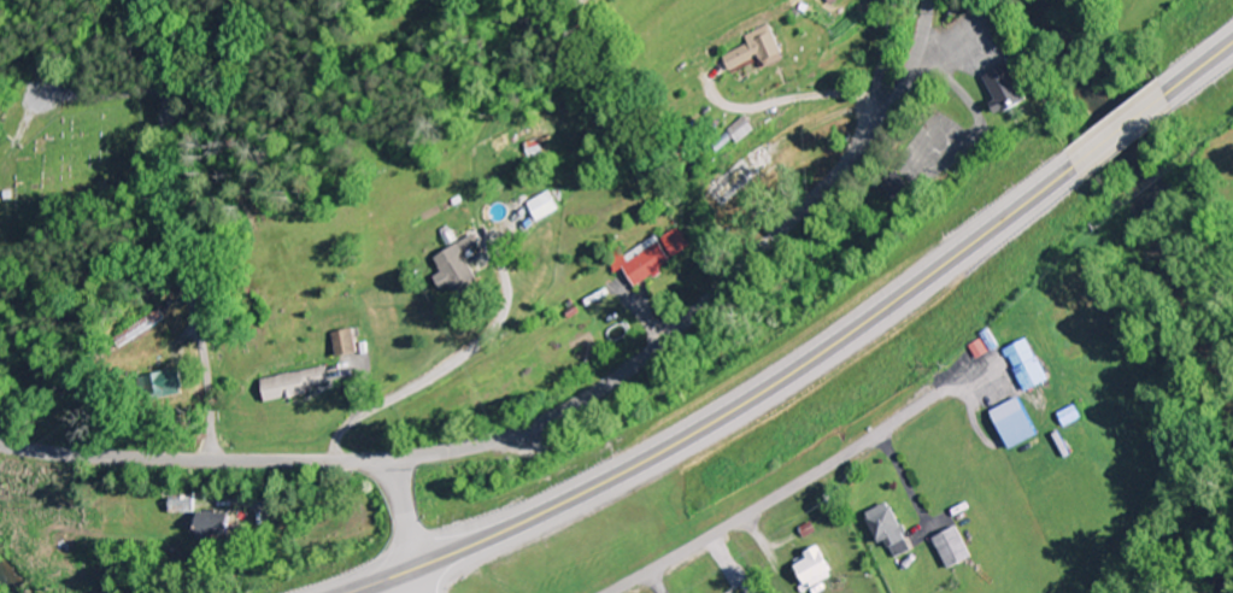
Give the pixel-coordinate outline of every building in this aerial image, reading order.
[(741,32),(745,42),(726,50),(732,65),(759,54),(763,64),(781,56),(767,22),(741,32)] [(1002,111),(1029,97),(1009,62),(983,76),(1002,111)] [(727,128),(738,139),(751,125),(740,114),(727,128)] [(719,204),(751,176),(735,158),(703,186),(719,204)] [(634,285),(671,261),(654,235),(617,258),(634,285)] [(433,254),(452,294),(476,283),(457,243),(433,254)] [(356,349),(351,326),(330,331),(335,354),(356,349)] [(1003,346),(1021,390),(1045,379),(1026,336),(1003,346)] [(328,364),(259,375),(263,399),(331,388),(328,364)] [(1007,447),(1035,434),(1018,395),(990,408),(1007,447)] [(910,547),(887,501),(863,512),(878,543),(883,540),(891,556),(910,547)] [(193,511),(193,536),(231,536),(231,511),(193,511)] [(946,566),(969,556),(956,525),(932,536),(946,566)] [(832,573),(818,543),(802,551),(804,556),(776,569),(788,592),(789,592),(832,573)]
